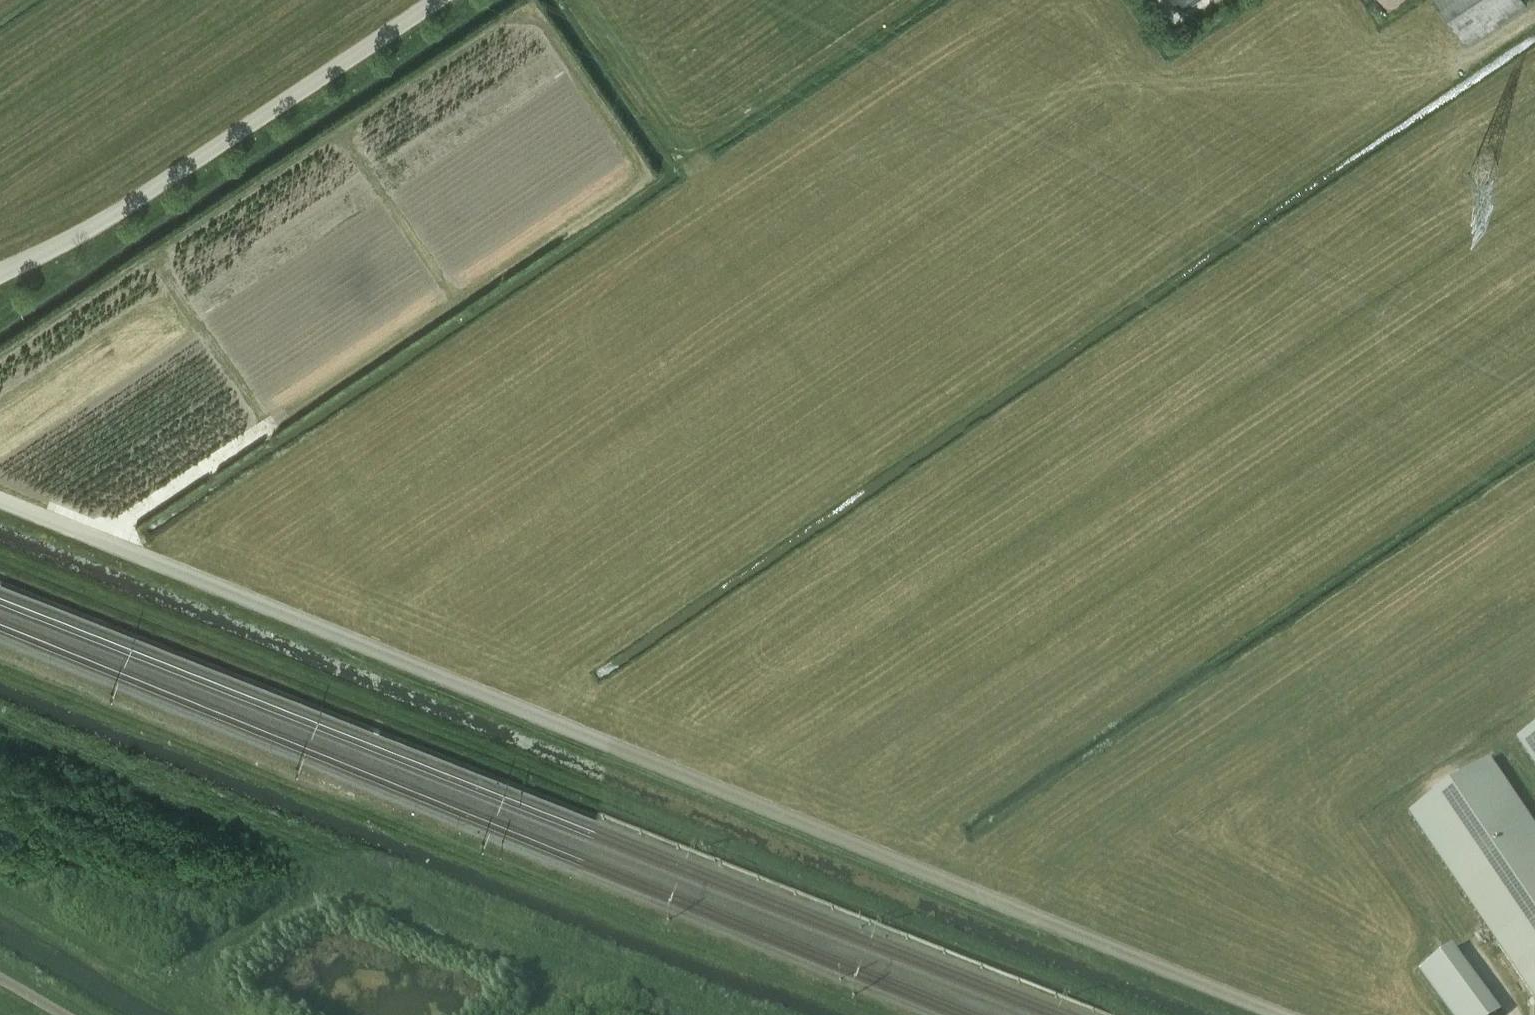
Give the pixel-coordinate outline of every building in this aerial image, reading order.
[(1514,742),(1534,773),(1534,728),(1514,742)] [(1489,759),(1409,813),(1534,1000),(1534,827),(1489,759)] [(1419,972),(1450,1014),(1499,1014),(1452,949),(1419,972)]
